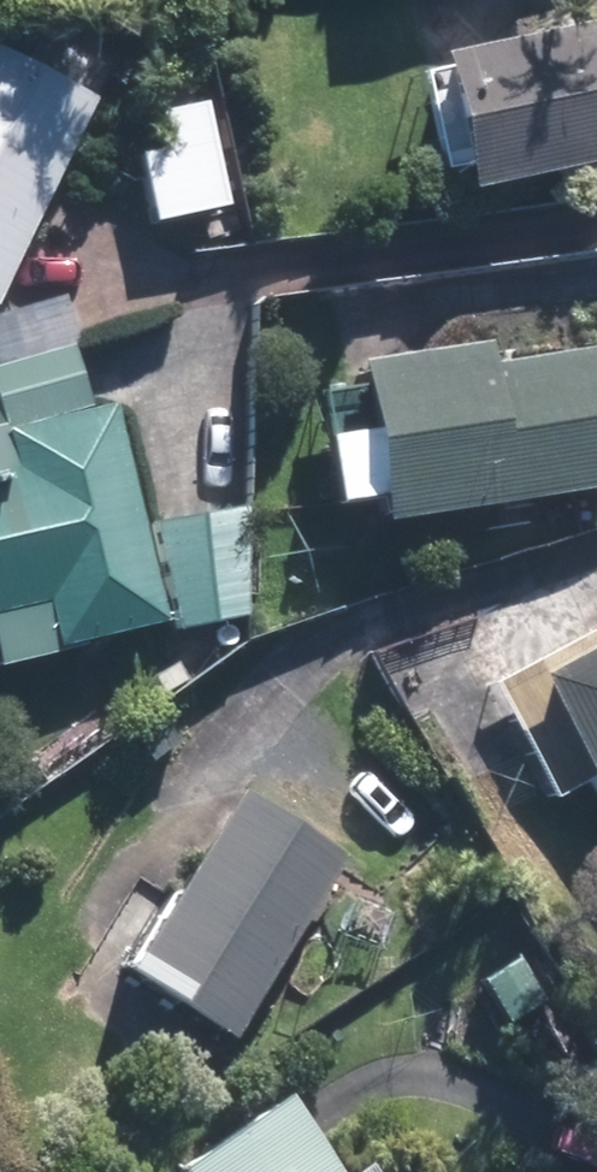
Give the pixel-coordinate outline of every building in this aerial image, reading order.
[(596,160),(596,21),(418,59),(446,191),(596,160)] [(83,100),(0,58),(0,263),(83,100)] [(80,405),(65,346),(0,363),(0,426),(80,405)] [(596,489),(596,360),(595,347),(473,366),(471,347),(337,368),(362,525),(596,489)] [(103,404),(0,429),(0,609),(30,603),(40,649),(154,623),(103,404)] [(164,632),(238,617),(240,507),(143,524),(164,632)] [(522,681),(596,818),(596,640),(522,681)] [(214,1044),(333,859),(228,791),(108,974),(214,1044)] [(263,1094),(151,1171),(152,1171),(316,1171),(263,1094)]
